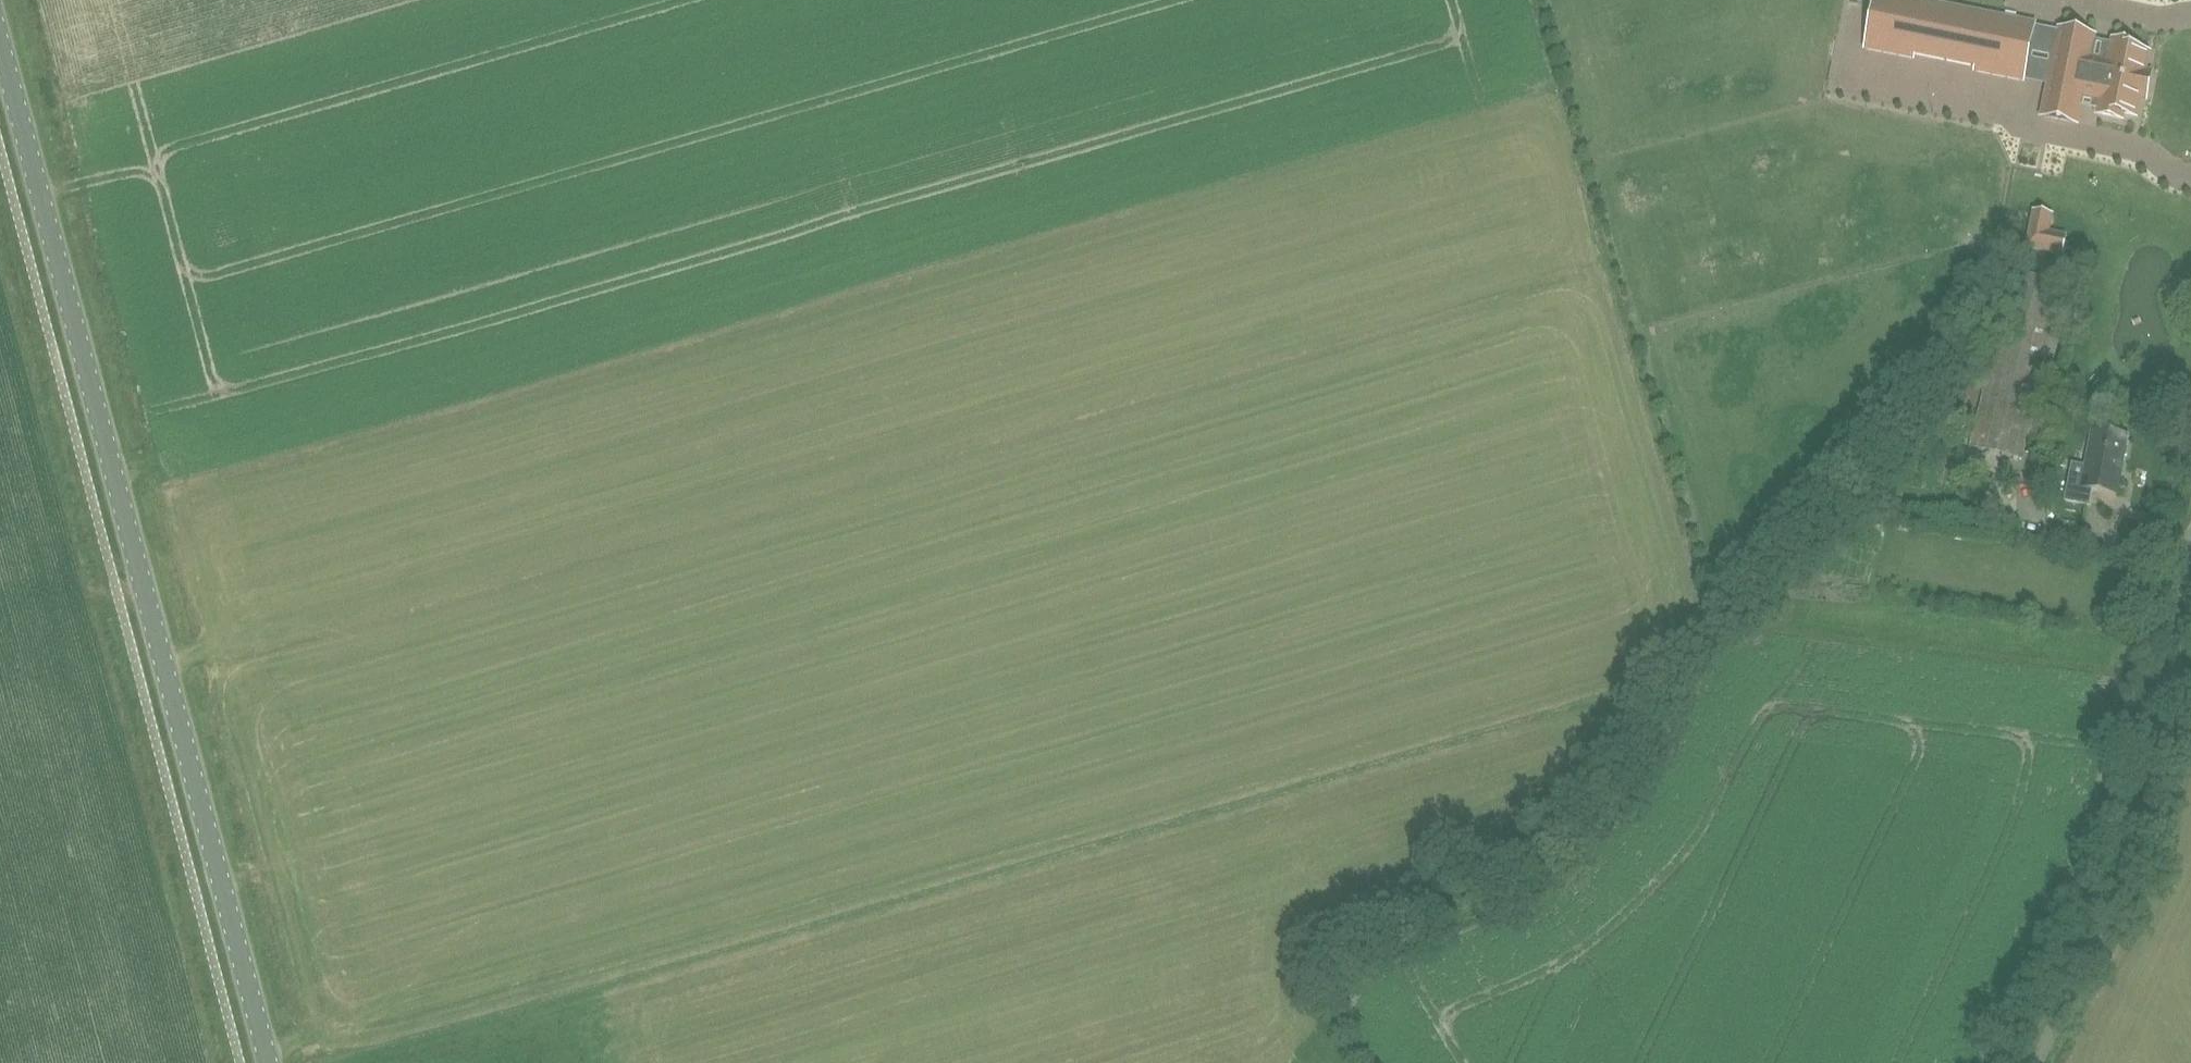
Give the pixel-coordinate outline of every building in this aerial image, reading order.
[(1909,0),(1877,0),(1867,49),(1914,59),(1915,54),(1977,67),(1976,71),(2023,81),(2034,26),(1909,0)] [(2113,41),(2113,45),(2107,44),(2103,64),(2089,61),(2094,37),(2060,30),(2043,116),(2077,123),(2082,94),(2097,97),(2094,109),(2099,110),(2099,114),(2122,119),(2123,113),(2136,116),(2140,98),(2146,99),(2151,74),(2145,72),(2148,54),(2136,51),(2137,46),(2113,41)] [(2162,78),(2190,83),(2190,39),(2169,35),(2162,78)] [(2052,216),(2035,213),(2028,247),(2062,254),(2065,237),(2048,233),(2052,216)] [(2023,459),(2064,285),(2014,273),(1973,447),(2023,459)] [(2117,495),(2124,457),(2128,457),(2130,445),(2127,443),(2128,437),(2094,430),(2087,467),(2073,464),(2066,502),(2089,507),(2093,490),(2117,495)]
